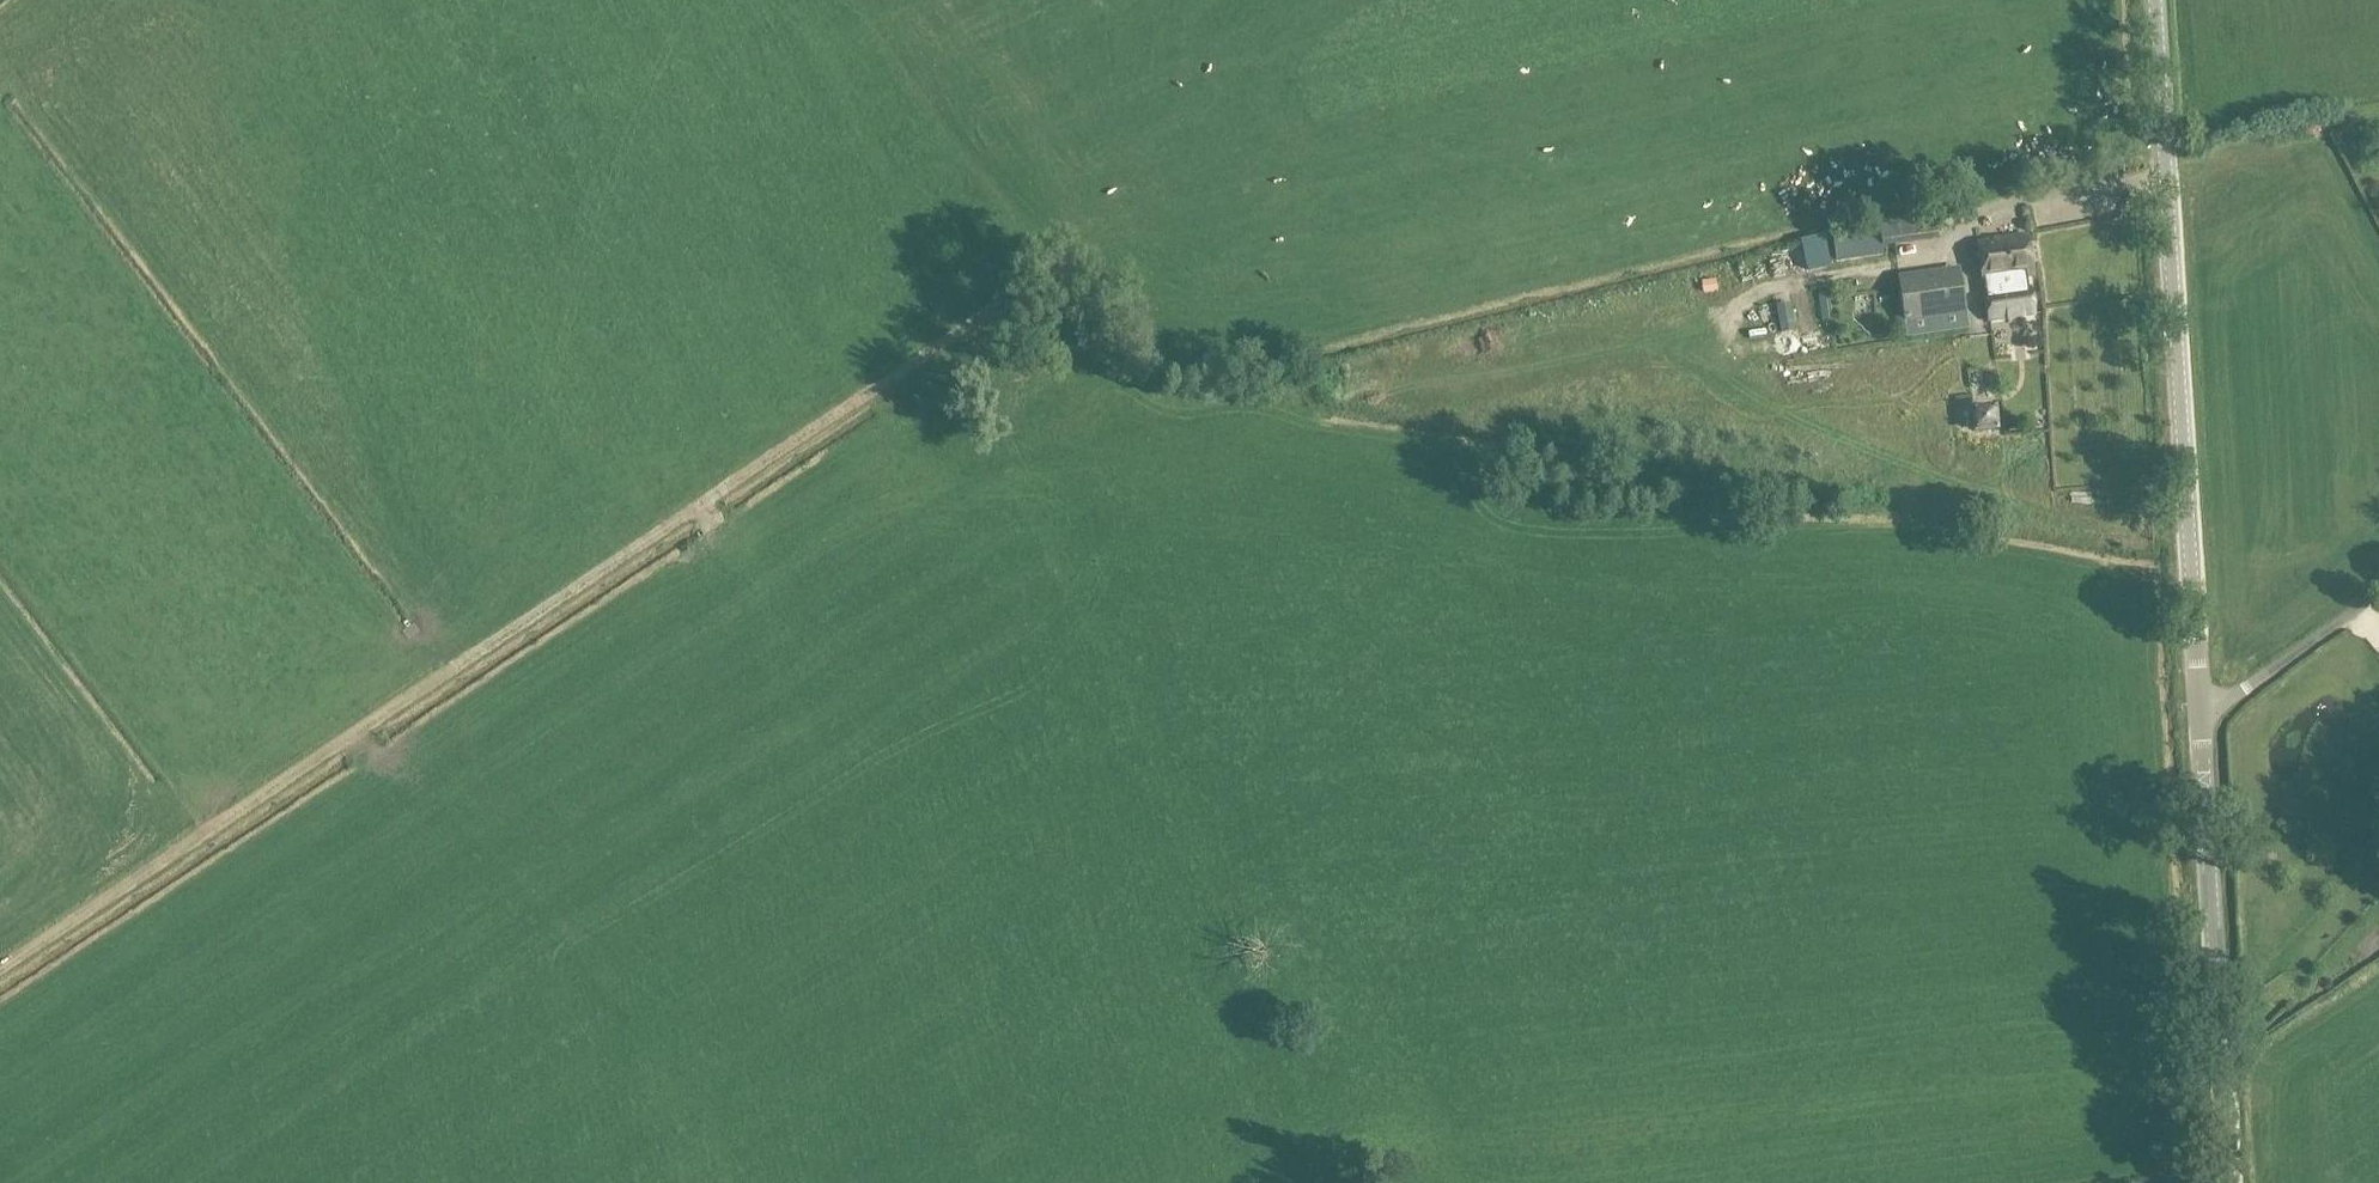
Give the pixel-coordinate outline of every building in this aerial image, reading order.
[(1910,216),(1887,218),(1889,240),(1913,237),(1910,216)] [(1893,255),(1922,254),(1921,237),(1893,239),(1893,255)] [(2034,315),(2031,291),(2029,291),(2027,277),(2034,276),(2029,237),(1978,243),(1983,283),(1985,283),(1989,320),(2034,315)] [(1959,273),(1898,282),(1904,323),(1965,314),(1959,273)] [(1792,313),(1778,316),(1782,332),(1795,330),(1792,313)]
